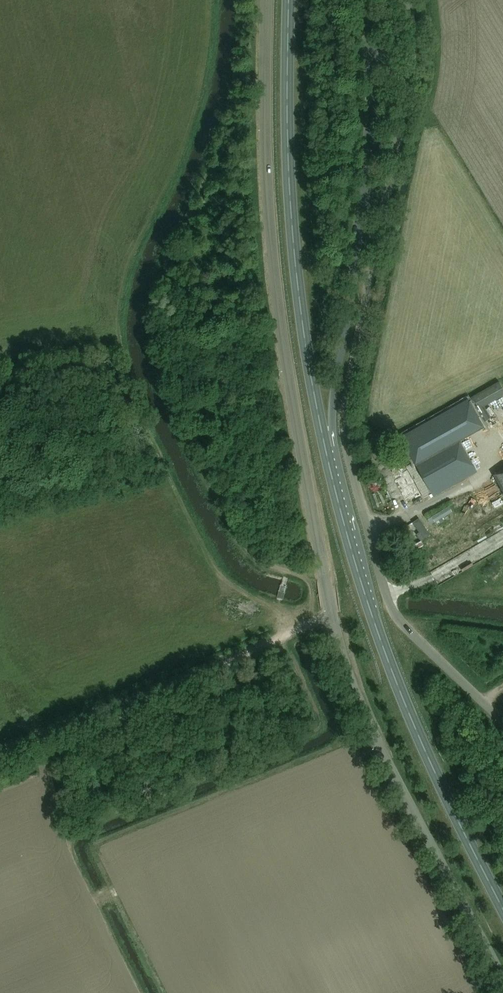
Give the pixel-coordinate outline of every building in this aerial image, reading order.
[(475,407),(482,403),(484,406),(502,395),(502,389),(498,381),(469,398),(475,407)] [(428,489),(472,466),(455,434),(480,421),(465,392),(396,429),(408,451),(405,453),(407,455),(400,458),(402,462),(396,465),(397,468),(388,472),(394,483),(399,493),(409,488),(410,491),(417,487),(418,491),(425,487),(426,490),(428,489)] [(482,423),(491,418),(484,406),(482,403),(475,407),(473,408),(482,423)] [(494,475),(502,491),(502,469),(494,475)] [(495,507),(502,503),(502,500),(496,484),(486,488),(495,507)] [(449,506),(433,516),(436,522),(453,512),(449,506)] [(430,535),(419,519),(413,523),(424,539),(430,535)]
